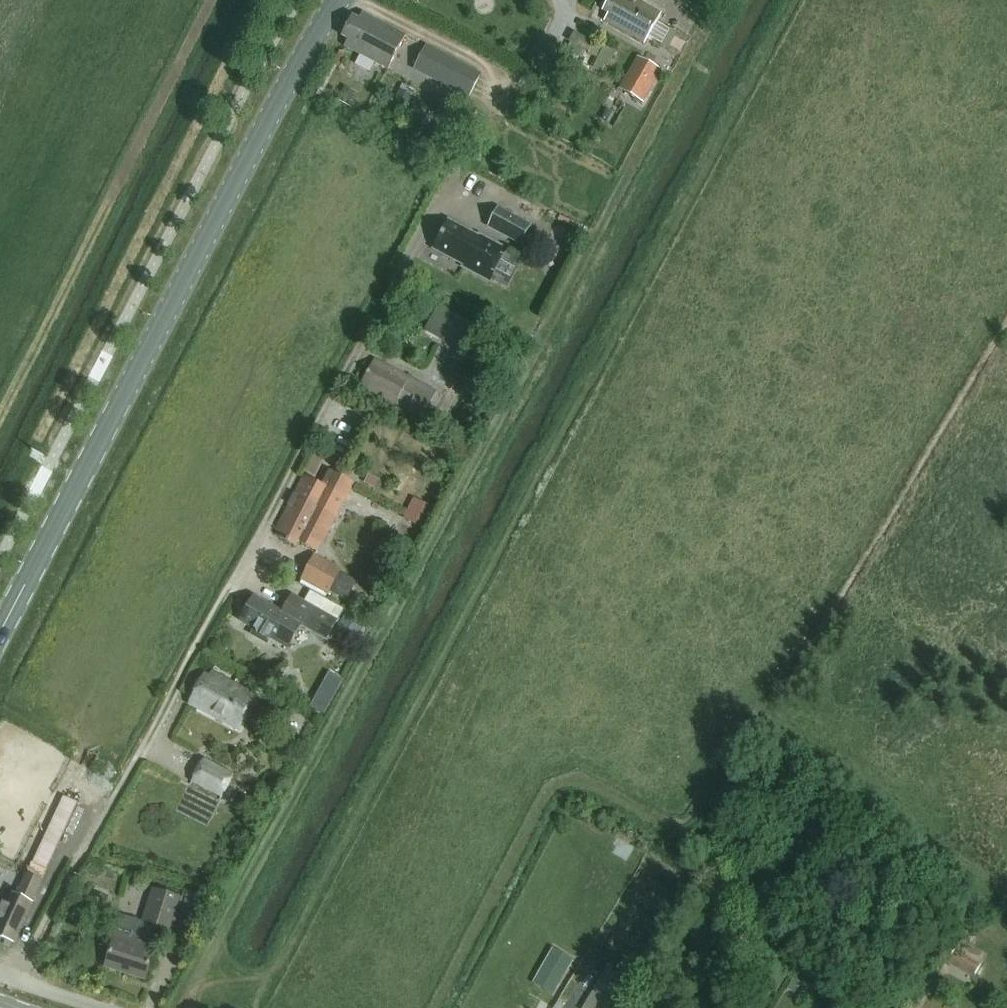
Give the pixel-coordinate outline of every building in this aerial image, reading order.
[(605,11),(610,14),(606,22),(647,44),(650,39),(658,24),(663,14),(637,0),(611,0),(605,11)] [(353,18),(344,37),(350,40),(346,48),(391,69),(397,56),(406,38),(408,34),(366,14),(362,22),(353,18)] [(658,24),(650,39),(662,45),(670,31),(658,24)] [(427,46),(421,58),(448,72),(454,61),(427,46)] [(604,48),(599,58),(607,62),(612,52),(604,48)] [(356,61),(350,75),(368,84),(374,70),(356,61)] [(660,76),(640,64),(623,92),(643,105),(660,76)] [(403,85),(396,99),(409,105),(416,91),(403,85)] [(344,87),(337,101),(351,108),(359,95),(344,87)] [(499,207),(488,227),(522,246),(533,225),(499,207)] [(508,249),(481,235),(479,239),(470,235),(472,233),(450,221),(436,249),(457,260),(458,258),(467,262),(464,266),(491,281),(508,249)] [(470,345),(481,320),(442,303),(431,327),(470,345)] [(464,353),(461,359),(473,366),(477,360),(464,353)] [(377,359),(372,369),(363,387),(424,418),(438,390),(377,359)] [(305,478),(278,530),(283,533),(280,539),(297,547),(299,543),(316,552),(319,554),(323,546),(347,500),(356,483),(336,473),(327,489),(305,478)] [(373,477),(368,485),(375,488),(379,480),(373,477)] [(414,499),(403,520),(427,532),(438,511),(414,499)] [(328,596),(342,570),(315,555),(301,581),(328,596)] [(254,597),(241,621),(255,629),(252,635),(268,644),(271,638),(289,649),(303,624),(307,627),(327,639),(338,620),(318,608),(294,595),(284,614),(254,597)] [(352,642),(362,624),(347,616),(337,634),(352,642)] [(206,677),(198,693),(204,696),(195,712),(237,733),(256,695),(214,674),(211,680),(206,677)] [(330,675),(311,708),(325,716),(343,682),(330,675)] [(304,697),(300,682),(290,685),(295,700),(304,697)] [(224,796),(235,775),(203,758),(192,779),(224,796)] [(59,848),(80,804),(66,797),(45,841),(59,848)] [(48,868),(53,857),(40,851),(35,862),(48,868)] [(41,881),(25,875),(17,894),(12,893),(8,904),(4,902),(0,912),(0,918),(1,919),(0,922),(0,940),(14,945),(41,881)] [(117,927),(105,966),(147,978),(159,936),(171,939),(175,926),(183,896),(155,887),(145,923),(137,920),(133,931),(117,927)] [(947,963),(972,979),(983,960),(958,945),(947,963)] [(553,949),(533,985),(551,995),(571,959),(553,949)] [(777,970),(768,987),(777,992),(786,975),(777,970)] [(794,979),(787,990),(795,994),(801,984),(794,979)] [(610,983),(603,995),(597,991),(586,1007),(587,1007),(614,1007),(624,992),(610,983)]
